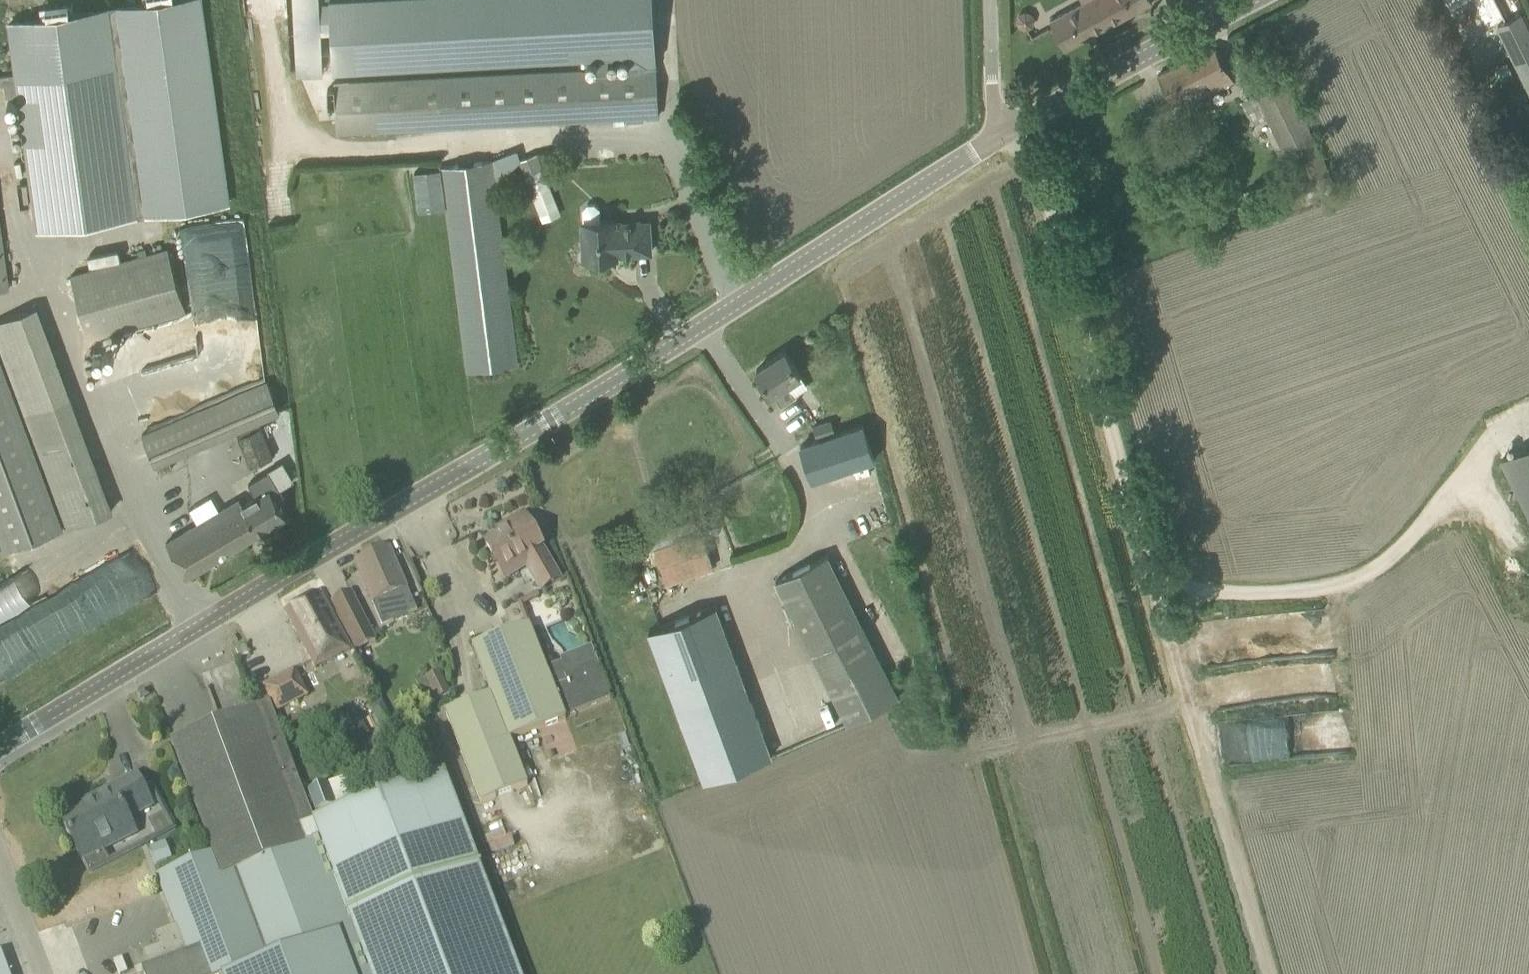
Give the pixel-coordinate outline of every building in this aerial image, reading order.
[(0,75),(0,85),(4,84),(6,97),(18,95),(36,228),(230,201),(202,0),(183,0),(8,24),(15,73),(0,75)] [(323,70),(320,0),(293,0),(297,72),(323,70)] [(637,68),(657,67),(653,0),(330,0),(333,70),(334,70),(334,68),(636,52),(637,68)] [(1095,0),(1087,0),(1050,20),(1065,49),(1109,25),(1095,0)] [(1109,25),(1153,1),(1152,0),(1095,0),(1109,25)] [(1452,9),(1468,1),(1469,4),(1476,0),(1447,0),(1452,9)] [(1519,0),(1498,0),(1506,15),(1522,7),(1519,0)] [(1528,93),(1528,22),(1523,11),(1496,24),(1528,93)] [(1171,101),(1209,82),(1214,92),(1233,82),(1215,46),(1158,75),(1171,101)] [(1290,71),(1287,64),(1272,70),(1276,78),(1290,71)] [(657,67),(637,68),(334,83),(337,132),(357,131),(659,115),(657,67)] [(1286,78),(1256,92),(1299,185),(1303,183),(1309,196),(1336,184),(1286,78)] [(537,155),(519,162),(543,221),(561,214),(548,183),(537,155)] [(468,370),(518,364),(492,160),(441,166),(468,370)] [(616,220),(600,221),(599,208),(594,204),(588,204),(583,209),(584,222),(582,222),(584,258),(618,257),(618,254),(651,252),(649,221),(616,223),(616,220)] [(734,211),(723,216),(727,227),(738,223),(734,211)] [(0,223),(0,290),(9,289),(0,223)] [(88,339),(185,312),(168,248),(71,275),(88,339)] [(112,511),(36,306),(0,320),(0,346),(67,527),(112,511)] [(802,376),(785,351),(756,370),(781,407),(795,399),(786,385),(802,376)] [(0,358),(0,535),(6,550),(63,529),(0,358)] [(280,410),(267,378),(142,432),(159,473),(173,467),(168,458),(221,435),(235,467),(257,457),(263,471),(285,462),(265,416),(280,410)] [(831,419),(813,425),(818,438),(836,432),(831,419)] [(812,480),(876,459),(864,423),(836,432),(818,438),(800,444),(812,480)] [(1528,515),(1528,446),(1501,460),(1528,515)] [(226,506),(247,540),(287,516),(270,489),(243,505),(240,498),(226,506)] [(247,540),(226,506),(166,542),(186,576),(247,540)] [(542,589),(560,578),(543,548),(544,547),(524,514),(507,524),(510,529),(499,536),(485,544),(502,572),(506,579),(528,566),(542,589)] [(654,547),(666,583),(714,567),(702,531),(654,547)] [(389,547),(355,562),(382,627),(417,612),(389,547)] [(827,555),(776,580),(848,723),(898,698),(827,555)] [(0,583),(0,623),(38,600),(20,571),(0,583)] [(351,592),(332,602),(357,651),(376,642),(351,592)] [(316,668),(350,649),(319,593),(285,612),(316,668)] [(82,637),(59,595),(0,627),(0,682),(82,637)] [(716,606),(648,631),(662,669),(667,681),(676,707),(703,782),(773,756),(744,682),(733,651),(716,606)] [(473,647),(491,695),(445,712),(480,804),(526,786),(509,740),(565,719),(564,718),(609,701),(595,664),(550,681),(529,625),(473,647)] [(277,712),(308,697),(294,671),(264,686),(277,712)] [(442,677),(428,685),(437,702),(451,694),(442,677)] [(214,852),(156,873),(176,929),(185,954),(142,970),(144,973),(229,973),(339,933),(354,973),(371,973),(313,819),(277,724),(270,705),(172,741),(179,760),(214,852)] [(362,723),(346,732),(352,742),(367,733),(362,723)] [(313,819),(371,973),(520,973),(444,771),(313,819)] [(131,819),(153,807),(136,775),(90,799),(93,804),(61,820),(83,862),(85,861),(90,871),(110,861),(105,852),(139,834),(131,819)] [(328,783),(308,790),(317,816),(338,808),(328,783)] [(168,860),(161,842),(149,847),(155,864),(168,860)] [(339,933),(229,973),(354,973),(339,933)] [(1,952),(0,952),(0,973),(9,973),(1,952)]
